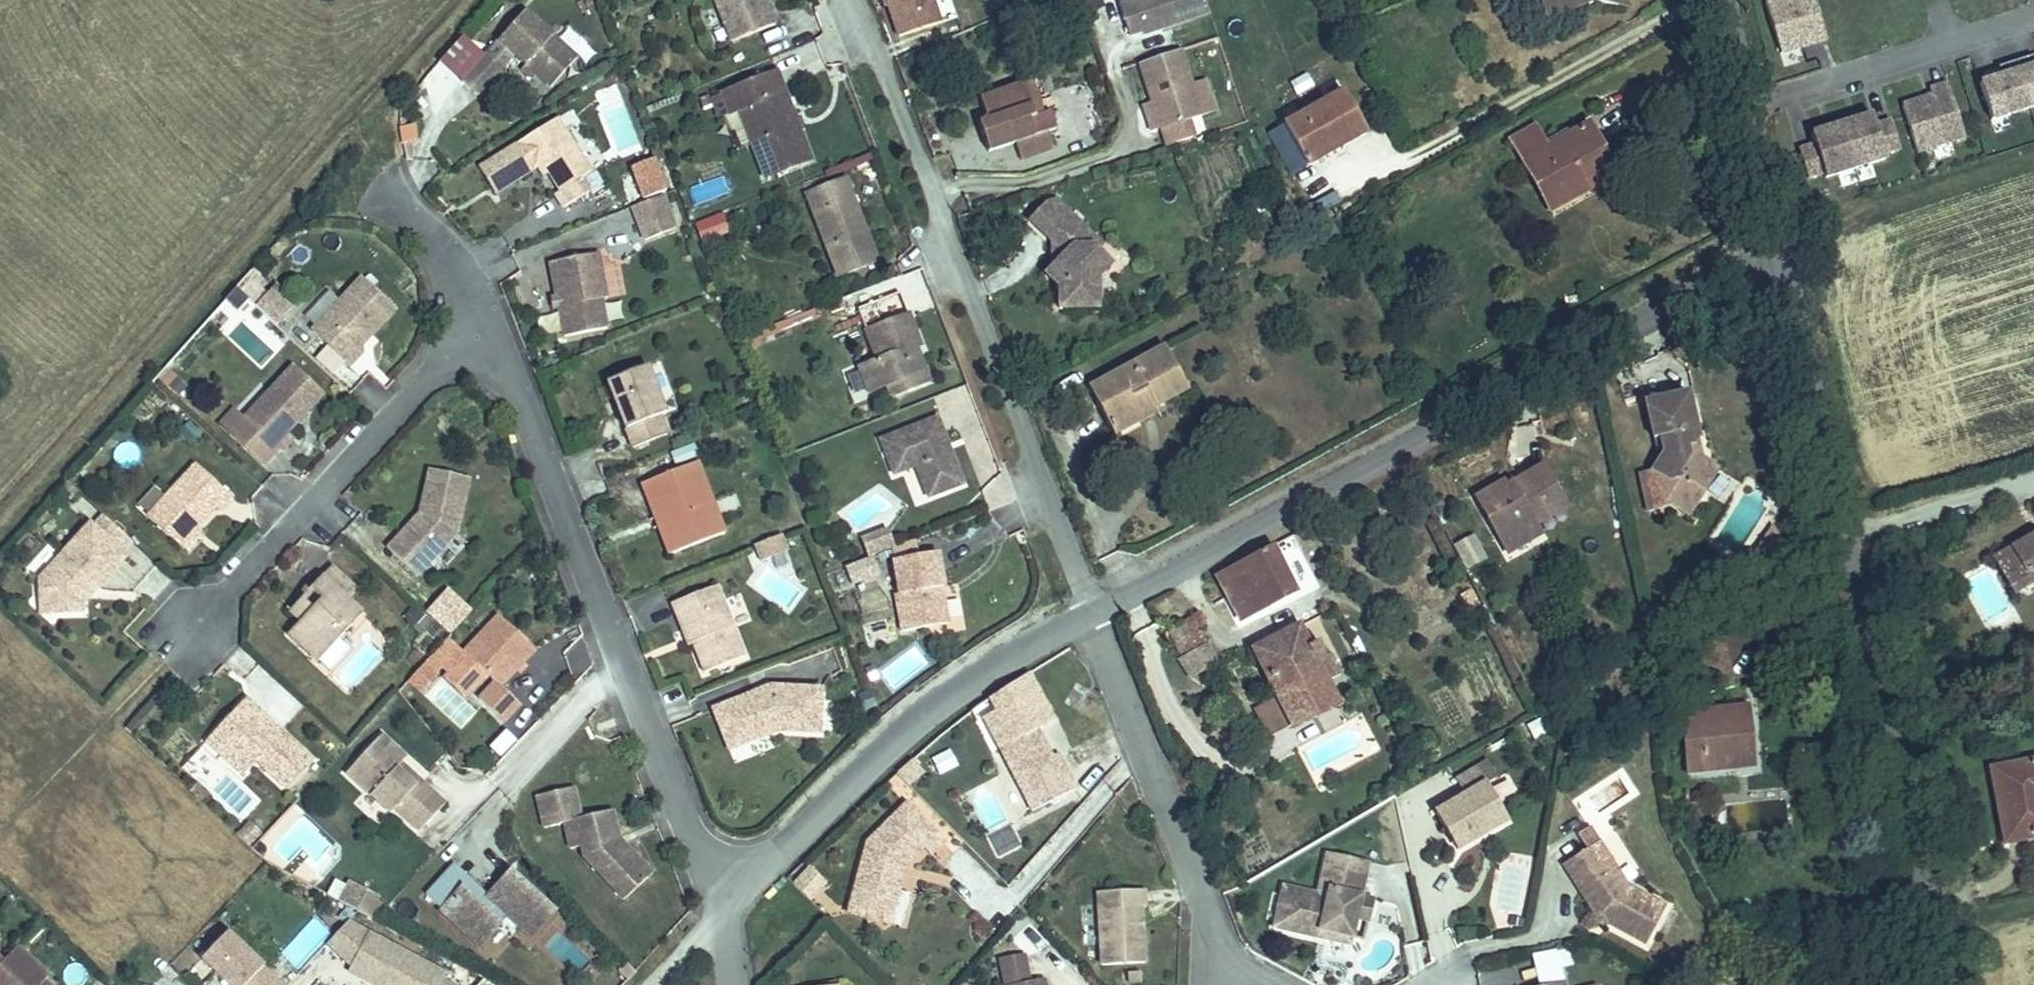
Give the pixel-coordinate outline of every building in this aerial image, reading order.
[(756,0),(713,0),(727,36),(769,19),(763,3),(758,5),(756,0)] [(926,0),(881,0),(888,21),(928,8),(926,0)] [(1208,7),(1206,0),(1120,0),(1129,29),(1144,25),(1144,27),(1208,7)] [(1776,51),(1824,40),(1814,0),(1764,0),(1776,51)] [(529,4),(504,33),(541,66),(555,79),(581,51),(529,4)] [(505,61),(519,47),(504,33),(490,47),(505,61)] [(490,47),(466,74),(481,88),(505,61),(490,47)] [(1203,118),(1183,52),(1142,65),(1162,131),(1203,118)] [(2033,52),(2015,57),(2029,104),(2033,103),(2033,56),(2033,52)] [(541,66),(530,57),(526,62),(537,71),(541,66)] [(2029,104),(2015,57),(1997,62),(2000,72),(1979,78),(1990,116),(2029,104)] [(761,169),(806,151),(772,65),(717,86),(725,107),(734,103),(761,169)] [(1961,132),(1944,78),(1927,84),(1929,91),(1899,100),(1913,146),(1961,132)] [(981,118),(971,120),(980,149),(1008,141),(1014,158),(1045,149),(1024,80),(974,95),(981,118)] [(1348,98),(1293,124),(1311,165),(1367,138),(1348,98)] [(626,101),(606,105),(616,151),(636,147),(626,101)] [(1895,143),(1887,115),(1871,120),(1867,109),(1837,118),(1850,162),(1881,153),(1879,148),(1895,143)] [(594,164),(559,110),(521,135),(537,161),(542,158),(547,155),(553,165),(564,182),(559,185),(567,199),(593,182),(585,170),(594,164)] [(1850,162),(1837,118),(1806,128),(1810,139),(1794,143),(1802,171),(1818,166),(1820,172),(1850,162)] [(1543,156),(1533,134),(1504,147),(1545,225),(1608,193),(1580,138),(1543,156)] [(547,155),(542,158),(548,168),(553,165),(547,155)] [(871,249),(839,170),(801,185),(832,264),(871,249)] [(662,187),(631,200),(644,233),(675,221),(662,187)] [(1096,243),(1051,198),(1040,202),(1025,218),(1048,241),(1054,247),(1054,259),(1048,266),(1041,273),(1054,286),(1054,309),(1092,308),(1092,278),(1105,262),(1090,248),(1096,243)] [(602,243),(554,252),(568,326),(610,318),(604,288),(599,260),(605,259),(602,243)] [(605,259),(599,260),(604,288),(610,287),(605,259)] [(318,319),(356,355),(368,342),(363,338),(401,297),(368,267),(318,319)] [(286,274),(280,279),(301,298),(306,292),(286,274)] [(280,279),(265,295),(285,314),(301,298),(280,279)] [(914,332),(902,300),(859,317),(871,348),(853,355),(863,378),(880,371),(895,364),(901,376),(923,367),(911,339),(909,340),(907,335),(914,332)] [(251,405),(287,438),(300,425),(293,419),(330,381),(300,353),(251,405)] [(649,355),(610,370),(635,436),(669,423),(662,404),(667,402),(649,355)] [(1174,404),(1151,358),(1079,394),(1097,429),(1139,408),(1145,418),(1174,404)] [(880,371),(885,383),(901,376),(895,364),(880,371)] [(1697,380),(1652,386),(1658,426),(1664,426),(1667,443),(1658,460),(1658,463),(1672,467),(1675,493),(1693,503),(1709,477),(1698,472),(1712,449),(1700,441),(1696,425),(1703,414),(1697,380)] [(956,467),(931,403),(875,425),(888,459),(910,451),(921,481),(956,467)] [(1149,430),(1145,418),(1139,408),(1097,429),(1108,451),(1149,430)] [(1478,473),(1501,518),(1531,503),(1535,509),(1568,492),(1546,449),(1511,465),(1508,458),(1478,473)] [(1712,449),(1698,472),(1709,477),(1721,455),(1712,449)] [(699,450),(643,471),(650,491),(662,487),(681,537),(725,520),(699,450)] [(155,502),(186,531),(205,512),(223,493),(227,496),(239,484),(203,451),(155,502)] [(461,519),(473,465),(434,456),(424,500),(429,501),(427,508),(411,525),(405,520),(392,534),(421,562),(461,519)] [(1675,493),(1672,467),(1658,463),(1662,495),(1675,493)] [(662,487),(650,491),(670,542),(681,537),(662,487)] [(205,512),(208,515),(227,496),(223,493),(205,512)] [(424,500),(405,520),(411,525),(427,508),(429,501),(424,500)] [(140,529),(111,502),(102,512),(113,523),(131,539),(140,529)] [(1540,521),(1535,509),(1531,503),(1501,518),(1510,536),(1540,521)] [(106,571),(134,542),(131,539),(113,523),(102,512),(99,509),(49,564),(48,573),(74,596),(90,596),(90,578),(101,566),(106,571)] [(895,526),(889,510),(863,520),(869,536),(895,526)] [(2015,572),(2033,562),(2033,518),(1996,538),(2015,572)] [(884,532),(886,543),(917,537),(914,521),(884,532)] [(779,533),(752,544),(758,559),(785,547),(779,533)] [(1461,538),(1469,558),(1481,553),(1473,533),(1461,538)] [(917,537),(886,543),(893,576),(889,577),(896,613),(942,604),(935,569),(938,569),(932,535),(917,537)] [(876,552),(870,537),(844,547),(850,562),(876,552)] [(1215,612),(1203,616),(1211,633),(1279,601),(1256,550),(1199,576),(1215,612)] [(337,553),(327,562),(348,581),(357,571),(337,553)] [(294,619),(323,646),(367,599),(348,581),(327,562),(316,574),(328,586),(320,595),(318,593),(306,606),(294,619)] [(745,642),(718,572),(673,590),(680,609),(685,606),(705,658),(745,642)] [(74,596),(48,573),(48,597),(74,596)] [(316,574),(295,596),(306,606),(318,593),(320,595),(328,586),(316,574)] [(505,671),(538,635),(502,601),(467,637),(498,666),(482,683),(506,706),(523,689),(505,671)] [(416,604),(402,616),(419,635),(433,622),(416,604)] [(1181,668),(1204,657),(1186,621),(1160,631),(1181,668)] [(1336,692),(1330,678),(1339,674),(1333,661),(1324,665),(1311,638),(1299,643),(1292,628),(1241,652),(1268,711),(1246,722),(1259,749),(1281,739),(1331,715),(1323,698),(1336,692)] [(428,650),(412,666),(420,673),(435,657),(428,650)] [(759,677),(728,689),(743,728),(769,718),(777,715),(818,717),(820,675),(770,672),(770,678),(761,681),(759,677)] [(770,678),(770,672),(759,677),(761,681),(770,678)] [(292,773),(319,744),(252,682),(225,710),(240,723),(227,737),(249,758),(261,744),(292,773)] [(1678,772),(1717,768),(1716,754),(1741,753),(1736,706),(1671,711),(1678,772)] [(240,723),(225,710),(212,724),(227,737),(240,723)] [(511,710),(495,727),(508,739),(524,722),(511,710)] [(385,718),(351,755),(395,796),(399,791),(423,814),(448,787),(406,747),(410,741),(385,718)] [(1047,757),(1034,729),(997,747),(1028,811),(1071,789),(1062,774),(1057,776),(1047,757)] [(2033,827),(2033,747),(1988,755),(2000,832),(2033,827)] [(930,753),(934,772),(955,768),(951,748),(930,753)] [(1742,765),(1741,753),(1716,754),(1717,768),(1742,765)] [(1062,774),(1053,754),(1047,757),(1057,776),(1062,774)] [(1487,760),(1455,777),(1464,795),(1435,811),(1454,850),(1503,823),(1482,784),(1495,775),(1487,760)] [(620,821),(613,794),(582,801),(575,771),(539,780),(546,811),(566,806),(572,831),(583,829),(585,840),(625,882),(649,860),(621,830),(617,831),(615,823),(620,821)] [(206,783),(194,772),(187,779),(199,790),(206,783)] [(927,851),(939,839),(903,801),(863,838),(847,895),(888,907),(898,871),(895,870),(898,861),(901,862),(920,844),(927,851)] [(245,834),(255,824),(244,813),(233,823),(245,834)] [(621,830),(649,860),(652,857),(620,821),(615,823),(617,831),(621,830)] [(1623,887),(1598,841),(1560,861),(1590,918),(1637,945),(1658,908),(1623,887)] [(465,871),(482,886),(489,879),(457,848),(430,877),(445,893),(465,871)] [(1362,859),(1321,849),(1312,891),(1278,882),(1269,922),(1309,932),(1311,923),(1345,931),(1353,895),(1362,859)] [(502,891),(533,920),(556,895),(512,855),(489,879),(482,886),(465,871),(445,893),(479,924),(499,902),(496,899),(502,891)] [(805,892),(822,875),(807,860),(790,876),(805,892)] [(378,898),(337,875),(328,891),(355,906),(365,911),(378,898)] [(1136,891),(1092,893),(1094,964),(1134,963),(1132,908),(1136,908),(1136,891)] [(884,920),(888,907),(847,895),(843,908),(884,920)] [(1361,935),(1369,899),(1353,895),(1345,931),(1348,932),(1361,935)] [(278,951),(297,969),(332,933),(314,914),(278,951)] [(3,935),(10,928),(0,919),(0,964),(16,947),(3,935)] [(348,920),(323,945),(352,964),(346,972),(371,984),(439,984),(445,973),(367,932),(348,920)] [(1342,941),(1345,931),(1311,923),(1309,932),(1342,941)] [(224,928),(199,954),(232,984),(262,984),(272,974),(224,928)] [(55,965),(60,960),(30,932),(16,947),(0,964),(0,976),(10,984),(21,984),(62,984),(69,977),(55,965)] [(1015,957),(994,961),(999,984),(1000,984),(1020,981),(1015,957)] [(1532,982),(1529,964),(1476,973),(1478,984),(1510,984),(1532,982)]
